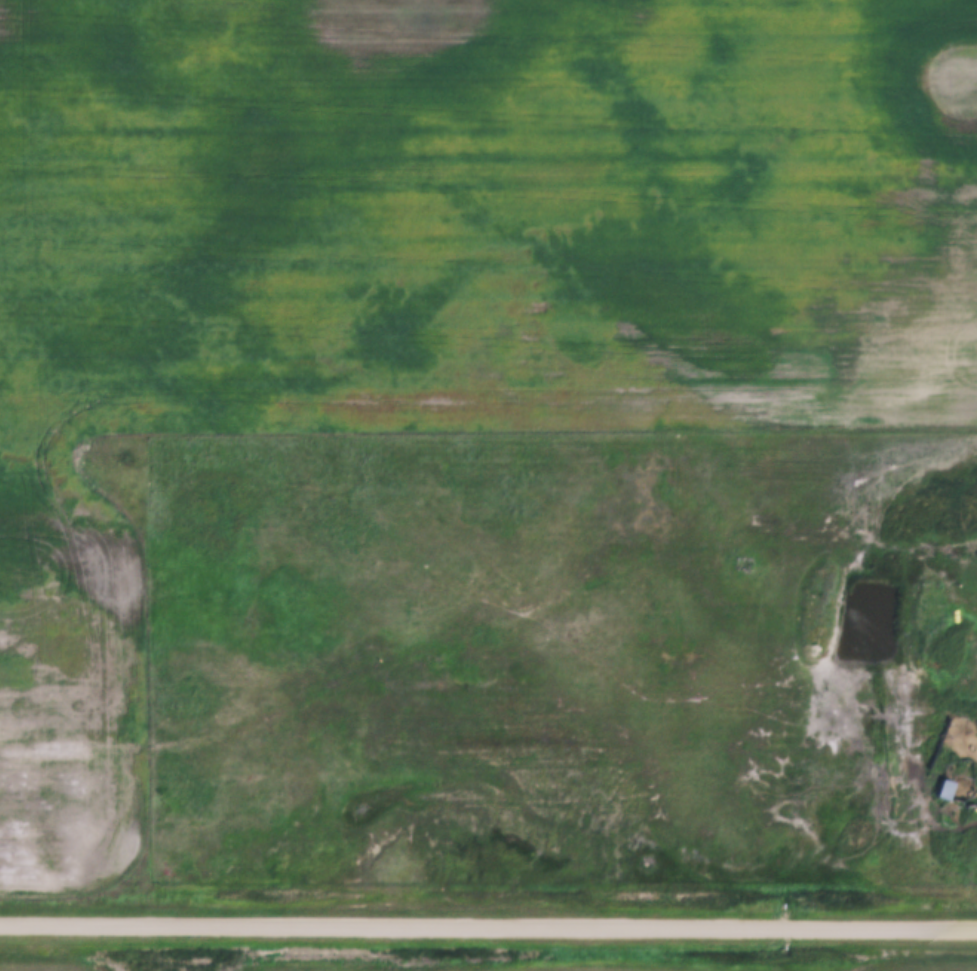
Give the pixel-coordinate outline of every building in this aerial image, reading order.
[(931,796),(940,800),(947,783),(938,779),(931,796)]
